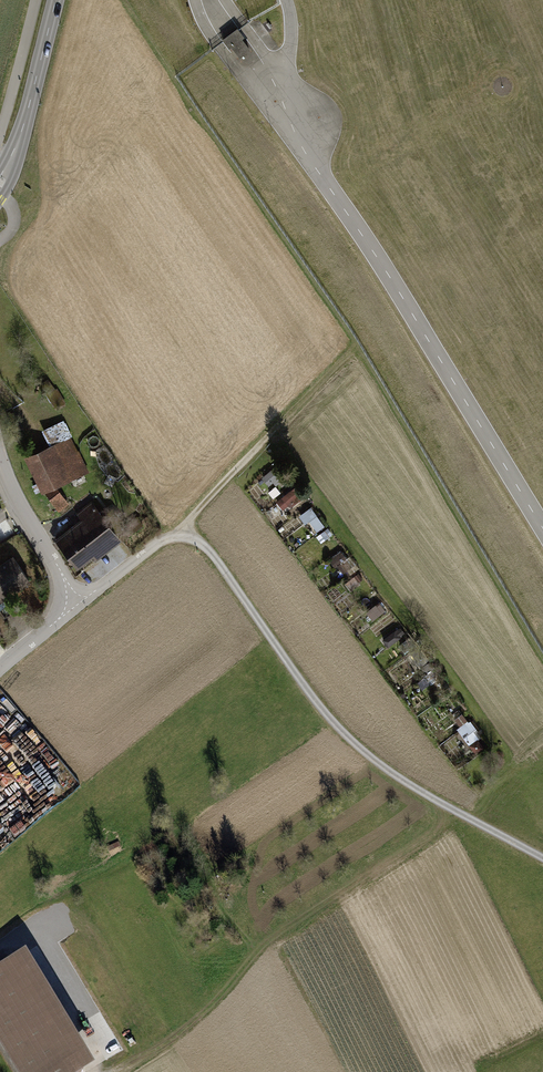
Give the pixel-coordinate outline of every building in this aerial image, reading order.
[(237,30),(224,40),(230,47),(232,46),(240,57),(249,50),(241,39),(243,37),(237,30)] [(50,446),(24,458),(41,494),(45,492),(56,487),(88,471),(63,420),(42,430),(50,446)] [(56,487),(45,492),(59,511),(69,503),(56,487)] [(56,539),(78,568),(94,556),(97,559),(121,541),(91,502),(77,513),(82,519),(56,539)] [(317,531),(325,527),(315,506),(300,513),(306,525),(313,522),(317,531)] [(32,585),(13,556),(0,564),(0,606),(32,585)] [(365,607),(373,621),(387,613),(379,599),(365,607)] [(471,719),(459,729),(471,745),(484,736),(471,719)] [(0,973),(0,1041),(18,1071),(84,1071),(99,1063),(36,953),(0,973)]
